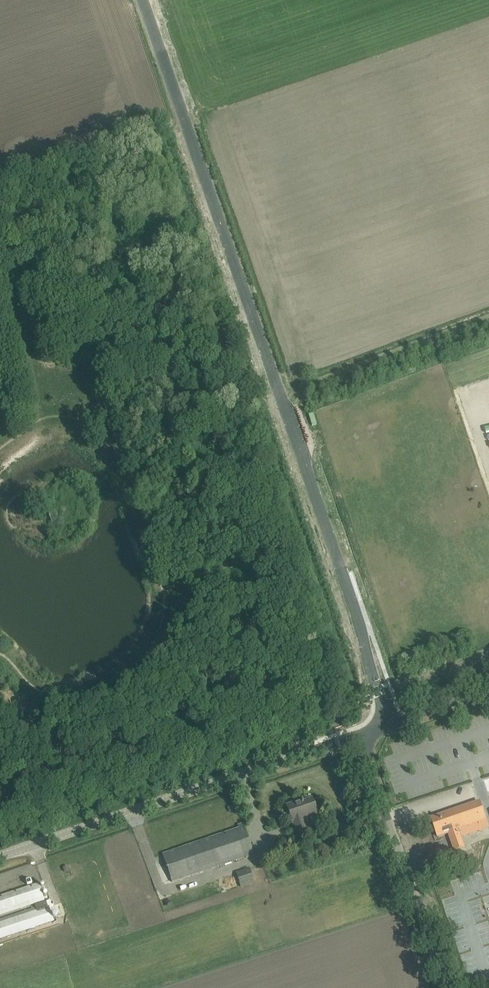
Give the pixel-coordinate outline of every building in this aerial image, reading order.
[(81,672),(84,682),(97,678),(94,668),(81,672)] [(484,792),(488,790),(488,778),(481,781),(482,786),(484,792)] [(286,806),(290,815),(292,823),(294,822),(299,834),(307,831),(303,820),(317,815),(311,799),(303,802),(302,800),(300,801),(301,803),(295,805),(294,803),(286,806)] [(435,829),(438,837),(449,834),(455,851),(465,848),(461,837),(488,828),(480,802),(437,817),(427,820),(430,828),(435,827),(436,829),(435,829)] [(243,823),(237,825),(238,829),(162,854),(171,882),(253,855),(243,823)] [(235,880),(239,889),(252,882),(248,874),(235,880)] [(44,901),(38,884),(0,897),(0,915),(44,901)] [(0,923),(0,940),(53,922),(48,907),(0,923)]
